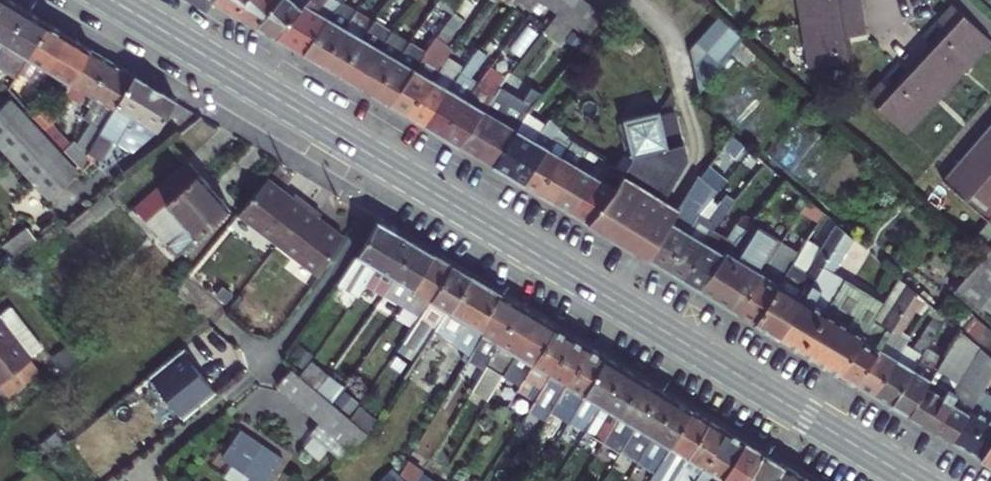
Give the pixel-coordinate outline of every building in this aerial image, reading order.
[(0,1),(0,41),(8,46),(28,13),(7,0),(1,0),(0,1)] [(233,13),(244,0),(211,0),(233,13)] [(233,13),(255,26),(277,0),(244,0),(233,13)] [(255,26),(276,38),(302,7),(308,0),(277,0),(255,26)] [(276,38),(304,55),(328,16),(340,3),(334,0),(308,0),(302,7),(276,38)] [(453,13),(454,11),(459,4),(460,3),(456,0),(437,0),(435,2),(453,13)] [(584,0),(539,0),(555,13),(571,26),(584,36),(602,15),(584,0)] [(807,20),(866,8),(864,0),(803,0),(807,20)] [(954,0),(952,0),(938,15),(947,24),(919,53),(951,84),(990,41),(990,35),(954,0)] [(319,64),(356,11),(341,1),(340,3),(328,16),(304,55),(319,64)] [(454,11),(461,18),(467,10),(459,4),(454,11)] [(866,8),(807,20),(816,65),(858,56),(854,39),(852,32),(871,28),(866,8)] [(337,74),(373,21),(356,11),(319,64),(337,74)] [(424,53),(389,104),(405,114),(447,57),(453,48),(445,43),(464,20),(461,18),(454,11),(453,13),(424,53)] [(28,57),(48,25),(28,13),(8,46),(12,49),(0,68),(0,87),(7,91),(28,57)] [(571,27),(554,14),(543,29),(559,42),(571,27)] [(742,37),(719,17),(691,50),(700,93),(731,51),(741,39),(742,37)] [(392,32),(374,21),(373,21),(337,74),(353,84),(392,32)] [(69,37),(48,25),(28,57),(49,70),(69,37)] [(567,40),(578,48),(585,39),(574,31),(567,40)] [(407,42),(392,32),(353,84),(370,94),(407,42)] [(69,37),(49,70),(70,83),(91,50),(69,37)] [(745,63),(755,52),(741,39),(731,51),(745,63)] [(407,42),(370,94),(389,104),(424,53),(407,42)] [(91,97),(111,63),(91,50),(70,83),(65,92),(63,97),(79,107),(87,94),(91,97)] [(951,84),(919,53),(890,84),(882,76),(867,92),(908,130),(951,84)] [(405,114),(423,125),(463,67),(447,57),(405,114)] [(499,59),(486,75),(499,85),(511,69),(499,59)] [(83,119),(95,126),(100,129),(112,106),(132,75),(111,63),(91,97),(95,99),(83,119)] [(463,67),(423,125),(440,135),(479,78),(463,67)] [(95,142),(88,153),(98,160),(111,140),(116,143),(132,115),(157,130),(174,101),(134,77),(102,129),(95,142)] [(479,78),(440,135),(458,146),(495,89),(479,78)] [(53,84),(44,98),(57,106),(63,97),(65,92),(53,84)] [(495,89),(458,146),(473,155),(512,100),(495,89)] [(531,106),(541,95),(535,89),(531,94),(528,92),(519,104),(512,100),(473,155),(491,165),(531,106)] [(10,100),(0,110),(0,148),(48,200),(78,173),(10,100)] [(47,122),(29,103),(25,109),(42,127),(47,122)] [(647,258),(678,207),(662,197),(686,157),(683,155),(685,151),(675,117),(660,121),(658,114),(655,105),(619,110),(617,150),(608,161),(624,173),(586,222),(647,258)] [(57,122),(64,110),(57,106),(47,122),(42,127),(64,150),(69,145),(51,125),(54,120),(57,122)] [(508,175),(548,118),(531,106),(491,165),(508,175)] [(658,114),(660,121),(675,117),(673,110),(658,114)] [(551,136),(559,125),(548,118),(508,175),(521,183),(553,138),(551,136)] [(990,216),(990,124),(943,180),(989,219),(990,216)] [(534,191),(573,136),(559,125),(551,136),(553,138),(521,183),(534,191)] [(100,129),(95,126),(88,137),(95,142),(102,129),(100,129)] [(551,201),(584,156),(590,148),(573,136),(534,191),(551,201)] [(88,153),(95,142),(88,137),(79,149),(72,142),(69,145),(64,150),(77,165),(86,157),(88,153)] [(602,169),(584,156),(551,201),(569,212),(602,169)] [(82,170),(90,162),(86,157),(77,165),(82,170)] [(604,167),(608,161),(602,157),(598,162),(604,167)] [(230,209),(186,160),(134,207),(146,222),(166,204),(187,229),(168,246),(177,256),(230,209)] [(586,222),(624,173),(608,161),(604,167),(602,169),(569,212),(586,222)] [(696,201),(714,178),(705,171),(687,192),(692,195),(691,198),(696,201)] [(267,179),(238,214),(276,246),(306,206),(293,196),(290,198),(267,179)] [(797,214),(807,199),(784,180),(744,227),(724,250),(700,290),(736,311),(779,242),(797,214)] [(691,198),(692,195),(687,192),(681,202),(686,206),(687,205),(691,198)] [(713,230),(729,206),(720,199),(706,218),(699,214),(665,269),(682,279),(713,230)] [(814,228),(823,213),(807,199),(797,214),(814,228)] [(647,258),(665,269),(699,214),(687,205),(686,206),(681,202),(678,207),(647,258)] [(306,206),(276,246),(317,279),(342,241),(316,220),(319,217),(306,206)] [(986,252),(990,246),(990,221),(990,220),(971,240),(986,252)] [(356,256),(338,283),(357,294),(364,283),(374,269),(396,233),(377,222),(356,256)] [(724,250),(744,227),(735,223),(726,238),(713,230),(682,279),(700,290),(724,250)] [(796,257),(755,322),(778,337),(843,231),(834,223),(808,265),(796,257)] [(12,259),(35,240),(26,229),(3,247),(12,259)] [(852,238),(843,231),(778,337),(800,349),(843,279),(832,271),(852,238)] [(374,269),(364,283),(383,295),(415,244),(396,233),(374,269)] [(736,311),(755,322),(796,257),(798,253),(779,242),(736,311)] [(415,244),(383,295),(402,306),(434,255),(415,244)] [(954,292),(976,311),(990,293),(990,246),(986,252),(954,292)] [(434,255),(402,306),(419,317),(430,301),(451,267),(434,255)] [(469,277),(451,267),(430,301),(419,317),(402,342),(413,350),(430,323),(436,328),(449,310),(469,277)] [(436,328),(404,376),(422,388),(466,321),(484,332),(505,299),(469,277),(449,310),(436,328)] [(857,383),(913,291),(898,278),(883,302),(840,373),(857,383)] [(862,309),(871,295),(843,279),(800,349),(840,373),(874,316),(862,309)] [(857,383),(873,393),(904,343),(897,338),(901,331),(915,312),(921,317),(924,313),(930,304),(913,291),(857,383)] [(874,316),(883,302),(871,295),(862,309),(874,316)] [(973,316),(950,295),(937,310),(945,317),(960,329),(961,330),(973,316)] [(474,386),(521,309),(505,299),(484,332),(472,353),(466,363),(474,368),(466,381),(474,386)] [(912,348),(904,343),(873,393),(891,404),(945,317),(937,310),(930,304),(924,313),(930,316),(912,348)] [(0,314),(0,321),(30,359),(42,350),(8,308),(0,314)] [(521,309),(474,386),(491,397),(493,394),(496,388),(503,375),(516,354),(538,319),(521,309)] [(961,330),(990,355),(990,331),(973,316),(961,330)] [(907,414),(960,329),(945,317),(891,404),(907,414)] [(555,329),(538,319),(496,388),(514,397),(555,329)] [(0,321),(0,383),(30,359),(0,321)] [(572,339),(555,329),(517,391),(534,401),(572,339)] [(961,330),(960,329),(907,414),(950,439),(981,390),(990,375),(990,355),(961,330)] [(909,336),(901,331),(897,338),(904,343),(909,336)] [(534,401),(528,410),(546,421),(589,349),(572,339),(534,401)] [(402,342),(398,348),(409,356),(413,350),(402,342)] [(310,357),(299,347),(291,357),(302,367),(310,357)] [(466,363),(472,353),(466,349),(456,364),(463,368),(466,363)] [(546,421),(545,423),(562,434),(606,359),(589,349),(546,421)] [(148,378),(183,421),(212,397),(215,395),(191,366),(193,364),(182,350),(148,378)] [(82,361),(75,352),(57,365),(65,376),(82,361)] [(562,434),(556,443),(573,454),(586,432),(623,370),(606,359),(562,434)] [(322,382),(306,368),(300,375),(316,390),(322,382)] [(367,434),(366,433),(290,369),(275,387),(318,423),(351,450),(352,451),(363,438),(367,434)] [(641,381),(623,370),(586,432),(603,442),(641,381)] [(342,389),(326,376),(322,382),(316,390),(332,403),(342,389)] [(603,442),(620,453),(658,391),(641,381),(603,442)] [(950,439),(981,458),(990,442),(990,396),(981,390),(950,439)] [(675,401),(658,391),(620,453),(637,462),(675,401)] [(692,411),(675,401),(637,462),(654,473),(692,411)] [(374,421),(358,406),(349,418),(366,433),(374,421)] [(654,473),(650,480),(652,480),(672,480),(709,421),(692,411),(654,473)] [(709,421),(672,480),(695,480),(726,431),(709,421)] [(318,423),(309,433),(340,459),(351,450),(318,423)] [(240,430),(222,457),(257,480),(266,480),(281,458),(240,430)] [(745,442),(726,431),(695,480),(722,480),(745,442)] [(785,466),(745,442),(722,480),(776,480),(785,466)] [(981,458),(990,464),(990,442),(981,458)] [(405,466),(399,474),(406,480),(417,480),(420,476),(405,466)] [(785,466),(776,480),(806,480),(807,480),(785,466)]
